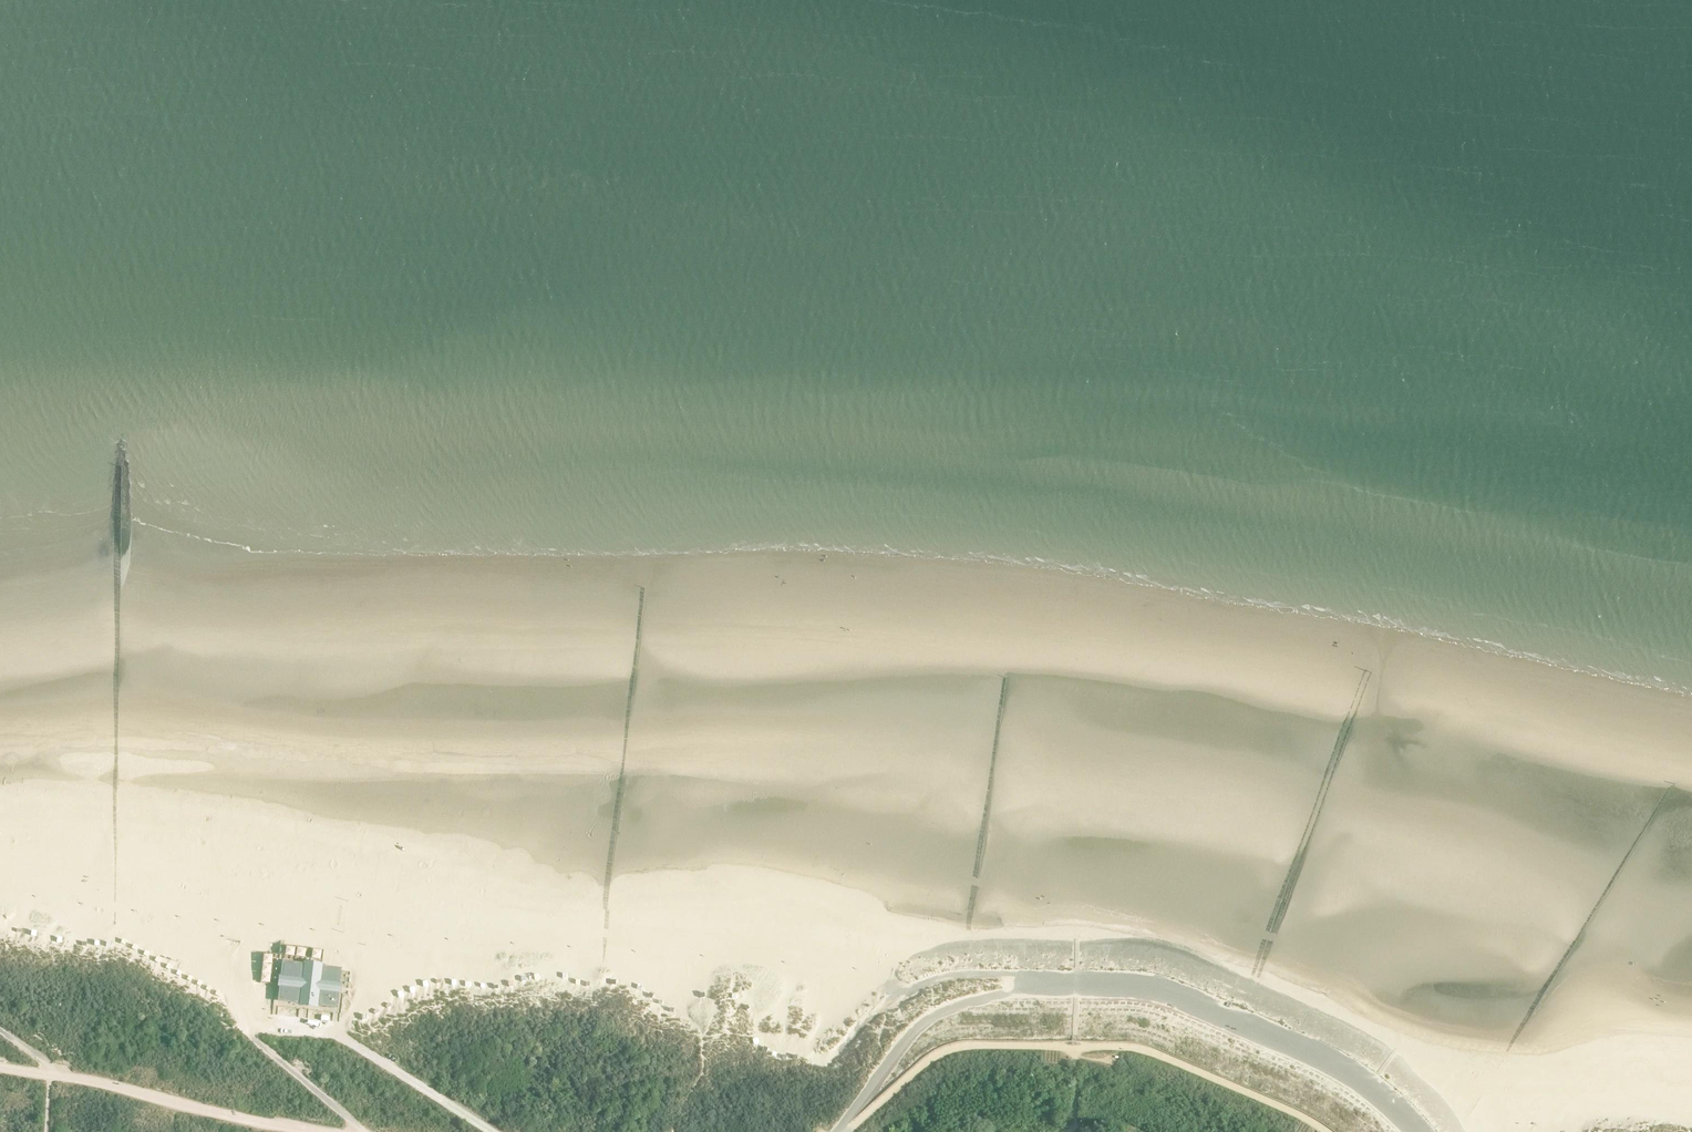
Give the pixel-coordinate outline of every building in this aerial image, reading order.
[(279,987),(278,1001),(300,1003),(300,1000),(308,1000),(308,1006),(317,1007),(317,1005),(334,1006),(336,993),(338,994),(339,985),(337,985),(338,972),(321,970),(321,967),(303,966),(303,972),(287,970),(286,988),(279,987)]
